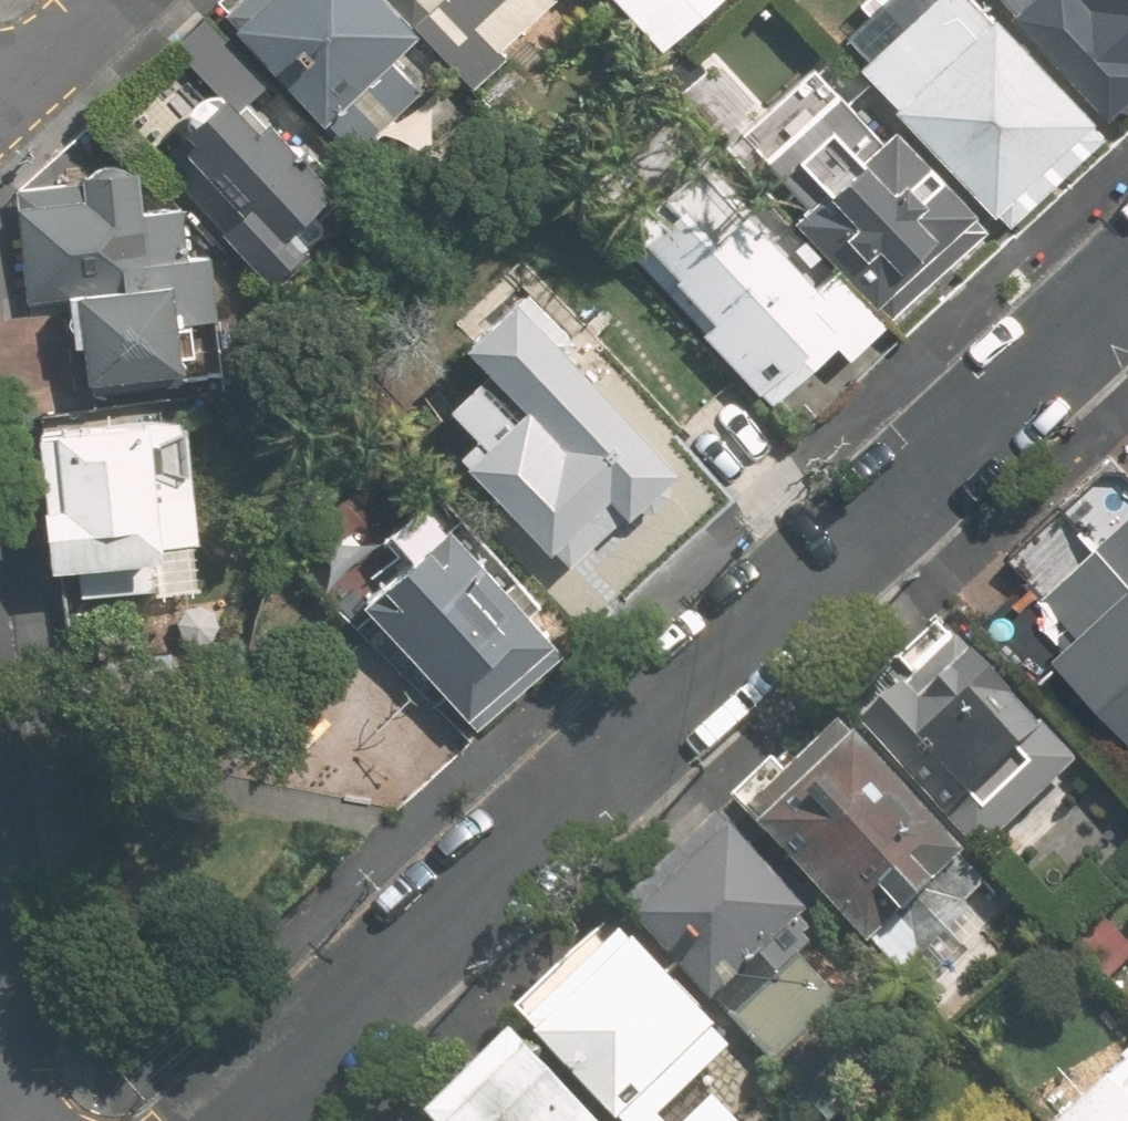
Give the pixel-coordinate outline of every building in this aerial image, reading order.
[(222,6),(234,20),(352,148),(418,87),(387,55),(415,30),(387,0),(229,0),(222,6)] [(495,0),(396,0),(475,81),(505,52),(474,21),(495,0)] [(659,50),(719,0),(616,0),(659,50)] [(994,210),(1088,125),(974,0),(925,0),(858,61),(994,210)] [(1107,115),(1127,96),(1127,0),(1002,0),(1107,115)] [(219,23),(187,52),(198,65),(218,87),(176,125),(185,135),(161,158),(271,278),(314,237),(294,216),(328,185),(261,112),(254,118),(248,110),(276,83),(231,34),(219,23)] [(837,270),(885,322),(991,227),(898,125),(883,139),(840,91),(764,160),(807,207),(792,220),(837,270)] [(837,270),(814,291),(701,167),(623,237),(772,401),(842,338),(859,356),(890,328),(885,322),(837,270)] [(19,206),(28,299),(64,295),(68,341),(76,341),(82,389),(176,379),(165,284),(188,283),(179,204),(137,210),(132,173),(20,186),(22,206),(19,206)] [(465,335),(628,515),(680,468),(517,288),(465,335)] [(469,463),(550,551),(607,499),(527,411),(517,419),(484,383),(455,409),(488,446),(469,463)] [(44,427),(58,560),(98,555),(101,587),(220,574),(202,408),(150,413),(149,406),(59,416),(60,425),(44,427)] [(1042,589),(1079,628),(1057,648),(1127,722),(1127,508),(1042,589)] [(475,726),(561,650),(449,524),(363,599),(475,726)] [(1078,762),(953,636),(862,725),(986,851),(1078,762)] [(965,850),(849,737),(761,827),(905,967),(986,884),(958,857),(965,850)] [(809,914),(726,827),(631,915),(772,1064),(819,1020),(762,959),(809,914)] [(623,934),(528,1023),(621,1120),(665,1120),(659,1114),(730,1047),(623,934)] [(509,1034),(426,1113),(434,1120),(593,1120),(509,1034)] [(1122,1090),(1110,1077),(1063,1120),(1127,1120),(1127,1085),(1122,1090)]
